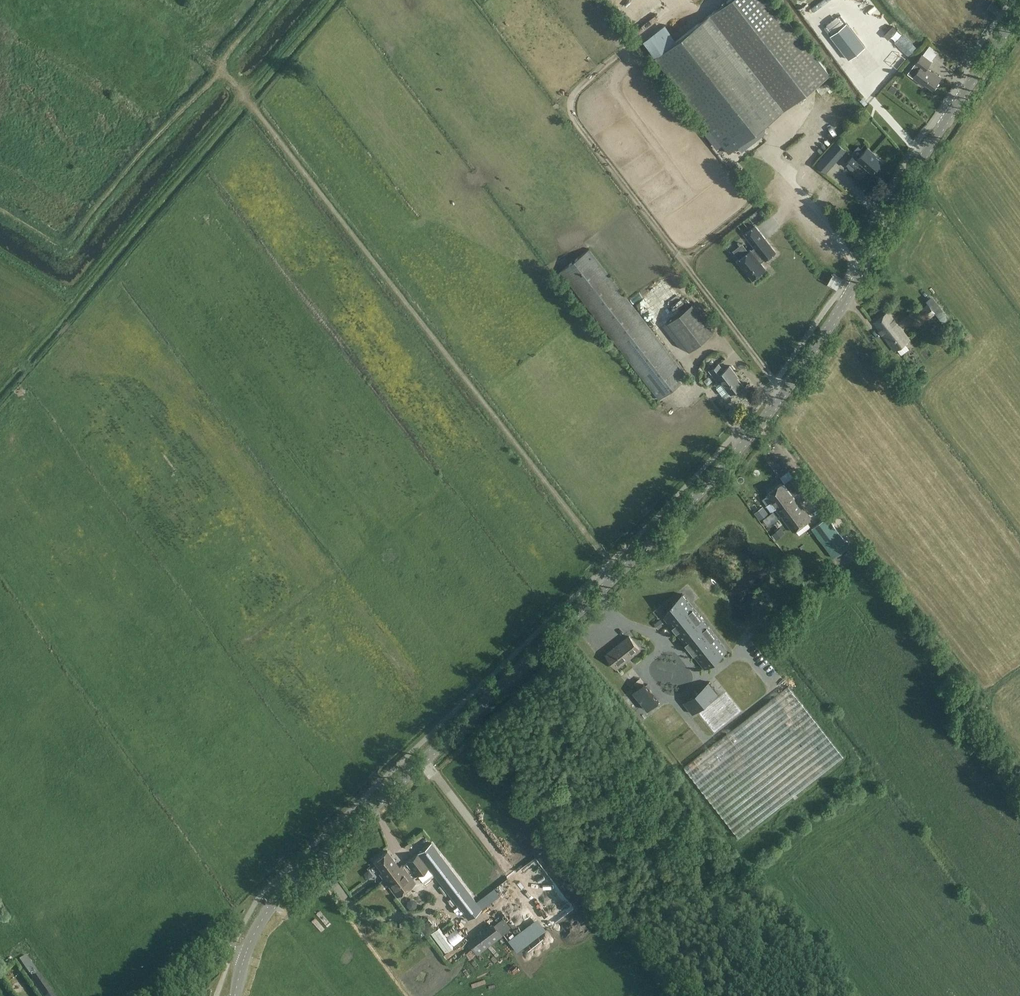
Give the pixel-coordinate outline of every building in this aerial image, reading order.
[(678,41),(665,24),(643,41),(656,58),(655,58),(730,154),(831,75),(772,0),(730,0),(678,41)] [(846,23),(831,35),(849,59),(865,47),(846,23)] [(893,26),(884,35),(888,39),(897,30),(893,26)] [(930,45),(926,55),(935,59),(939,49),(930,45)] [(926,68),(931,61),(922,54),(915,64),(920,68),(913,78),(923,85),(925,83),(933,89),(941,78),(933,72),(932,73),(926,68)] [(826,172),(842,154),(846,150),(837,142),(817,164),(826,172)] [(852,170),(860,162),(872,173),(882,162),(875,156),(876,155),(868,148),(857,159),(853,156),(845,164),(852,170)] [(750,249),(748,251),(740,258),(737,259),(753,279),(766,269),(760,262),(764,259),(765,260),(776,252),(755,225),(745,234),(755,247),(751,250),(750,249)] [(688,378),(589,249),(560,271),(659,400),(688,378)] [(837,288),(842,279),(833,274),(828,283),(837,288)] [(927,298),(935,308),(941,304),(933,293),(927,298)] [(928,303),(912,315),(922,329),(938,317),(928,303)] [(714,332),(692,304),(668,322),(690,351),(714,332)] [(908,341),(887,313),(874,323),(895,351),(908,341)] [(730,394),(742,384),(734,374),(735,373),(730,366),(724,371),(719,364),(710,371),(717,381),(719,379),(730,394)] [(771,512),(776,508),(793,532),(811,519),(797,501),(796,502),(782,483),(761,499),(771,512)] [(723,646),(682,594),(669,604),(678,615),(669,623),(690,649),(693,653),(705,668),(718,658),(727,651),(723,646)] [(639,649),(629,636),(606,655),(616,668),(639,649)] [(674,659),(661,669),(668,678),(681,668),(674,659)] [(684,668),(678,672),(686,684),(692,681),(684,668)] [(718,694),(708,682),(683,702),(693,714),(718,694)] [(633,691),(648,710),(659,701),(644,683),(633,691)] [(789,686),(684,767),(739,838),(844,756),(789,686)] [(467,919),(481,908),(446,863),(431,843),(418,853),(418,854),(467,919)] [(399,867),(387,851),(373,861),(382,872),(379,874),(383,879),(399,867)] [(429,868),(418,854),(408,861),(419,875),(429,868)] [(399,867),(383,879),(396,897),(415,883),(402,865),(399,867)] [(371,868),(366,871),(368,877),(374,874),(371,868)] [(496,923),(471,939),(481,953),(505,936),(496,923)] [(447,953),(455,947),(441,926),(432,931),(447,953)] [(43,995),(54,995),(31,959),(24,964),(34,979),(32,980),(43,995)]
